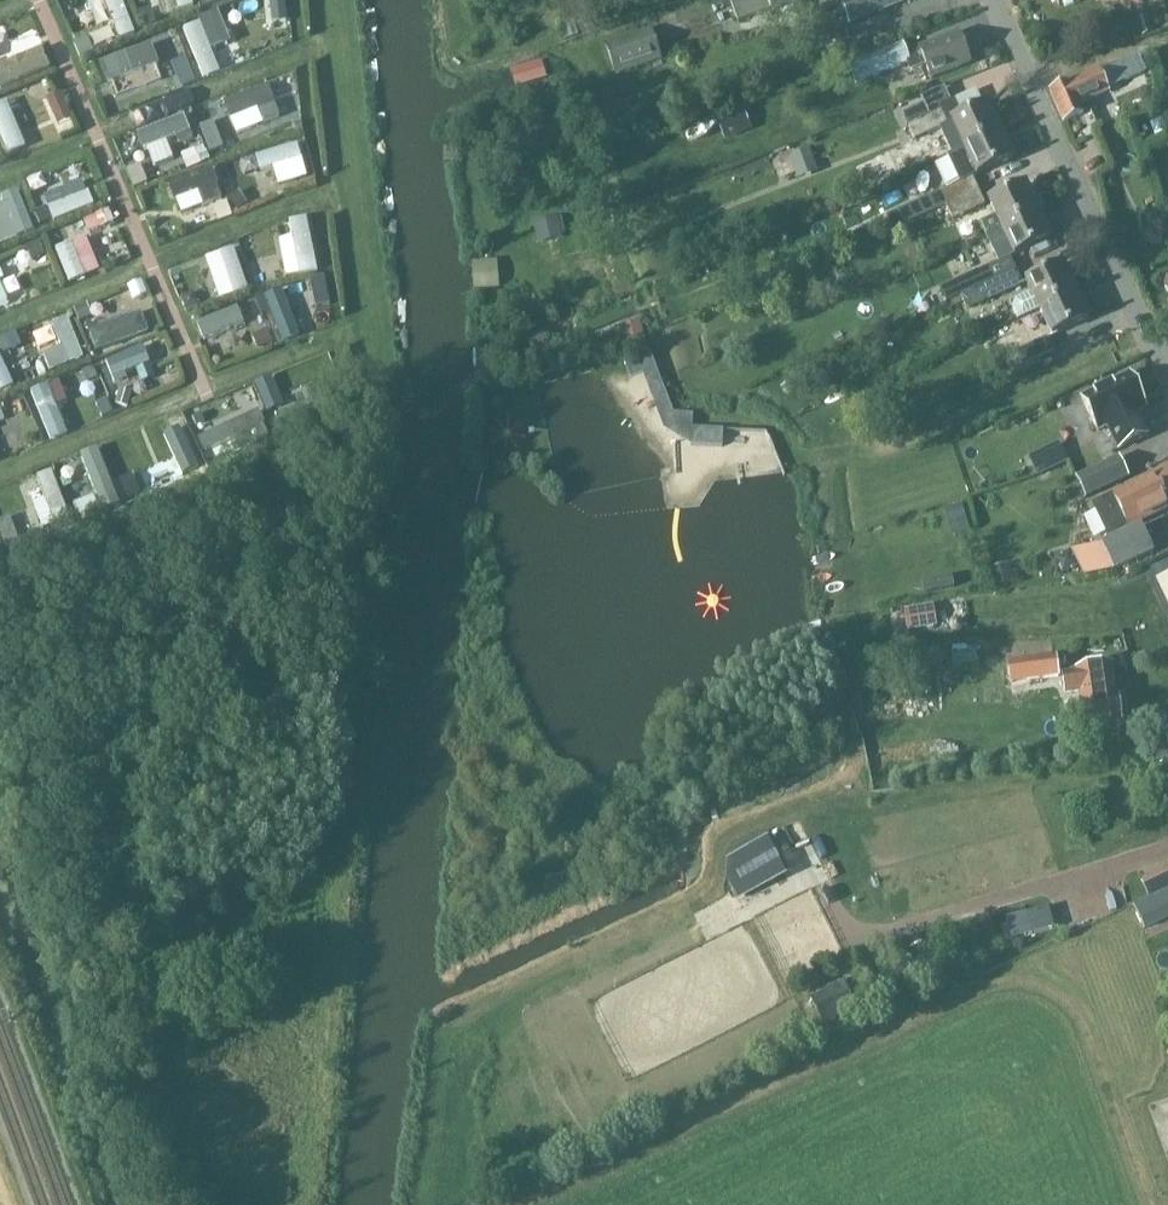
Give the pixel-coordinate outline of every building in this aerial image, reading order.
[(112,42),(131,35),(118,0),(96,0),(112,42)] [(175,10),(190,5),(188,0),(172,0),(175,10)] [(268,8),(284,7),(284,0),(268,0),(268,8)] [(738,21),(771,9),(772,13),(794,5),(793,1),(798,4),(810,0),(730,0),(738,21)] [(847,21),(877,9),(877,8),(881,6),(883,9),(898,3),(897,0),(839,0),(847,21)] [(143,26),(155,22),(150,8),(139,12),(143,26)] [(26,20),(4,32),(0,25),(0,49),(33,32),(26,20)] [(573,21),(558,26),(563,40),(578,34),(573,21)] [(661,58),(661,57),(652,30),(606,45),(615,73),(661,58)] [(849,66),(856,83),(909,62),(912,71),(925,66),(930,79),(970,64),(958,32),(918,48),(919,51),(907,55),(903,44),(849,66)] [(74,44),(80,57),(93,51),(87,38),(74,44)] [(96,60),(102,83),(153,70),(147,47),(96,60)] [(0,65),(0,88),(43,72),(36,52),(0,65)] [(1120,64),(1126,80),(1144,73),(1137,56),(1120,64)] [(184,57),(171,62),(181,88),(194,82),(184,57)] [(546,60),(516,69),(520,85),(550,76),(546,60)] [(1079,104),(1110,92),(1100,68),(1069,81),(1069,83),(1050,91),(1064,122),(1083,113),(1079,104)] [(220,118),(270,104),(263,81),(214,96),(220,118)] [(67,106),(61,93),(48,98),(53,112),(67,106)] [(924,104),(903,114),(915,140),(939,129),(952,155),(963,149),(1001,131),(989,104),(963,116),(954,99),(939,106),(941,110),(929,115),(924,104)] [(0,102),(0,145),(4,154),(20,147),(1,101),(0,102)] [(724,140),(752,129),(744,108),(716,118),(724,140)] [(138,148),(185,133),(179,116),(133,131),(138,148)] [(952,155),(947,157),(959,183),(972,176),(973,178),(1014,158),(1001,131),(963,149),(952,155)] [(218,133),(204,138),(210,152),(223,147),(218,133)] [(295,141),(248,152),(251,168),(298,158),(295,141)] [(818,172),(809,148),(779,159),(785,177),(796,174),(798,179),(818,172)] [(183,154),(189,167),(200,162),(194,149),(183,154)] [(959,183),(939,192),(945,205),(979,191),(973,178),(972,176),(959,183)] [(987,236),(1039,212),(1026,184),(987,203),(994,217),(981,223),(987,236)] [(17,187),(1,191),(11,235),(27,231),(17,187)] [(84,187),(42,203),(48,218),(90,202),(84,187)] [(239,191),(229,198),(239,211),(249,204),(239,191)] [(979,191),(945,205),(952,220),(986,205),(979,191)] [(939,192),(887,216),(893,230),(945,205),(939,192)] [(213,207),(218,221),(232,216),(227,202),(213,207)] [(109,209),(84,218),(88,231),(113,221),(113,220),(109,210),(109,209)] [(994,251),(999,262),(1010,257),(1010,258),(1051,239),(1039,212),(1000,230),(987,236),(994,251)] [(40,226),(49,223),(46,213),(37,216),(40,226)] [(539,239),(559,235),(555,216),(535,220),(539,239)] [(43,253),(38,242),(27,247),(32,258),(43,253)] [(1010,257),(999,262),(978,271),(977,270),(953,281),(954,282),(940,289),(945,302),(960,296),(1016,271),(1010,258),(1010,257)] [(473,289),(497,288),(495,260),(471,261),(473,289)] [(1031,313),(1038,310),(1076,292),(1063,265),(1025,283),(1030,293),(1014,299),(1011,307),(1017,319),(1031,313)] [(989,301),(997,297),(1023,285),(1016,271),(960,296),(965,307),(987,297),(989,301)] [(316,289),(325,287),(324,277),(314,278),(316,289)] [(194,292),(180,297),(185,311),(199,306),(194,292)] [(1038,310),(1050,337),(1089,319),(1076,292),(1038,310)] [(75,309),(80,321),(87,318),(90,312),(87,304),(75,309)] [(641,327),(621,332),(627,352),(646,346),(641,327)] [(252,336),(258,349),(271,343),(265,330),(252,336)] [(0,339),(0,348),(2,353),(16,348),(10,334),(0,339)] [(1021,367),(1054,351),(1047,337),(1014,352),(1021,367)] [(810,367),(807,380),(819,382),(822,370),(810,367)] [(98,383),(92,369),(81,374),(87,388),(98,383)] [(1098,431),(1107,427),(1118,450),(1148,435),(1140,420),(1138,421),(1134,413),(1145,408),(1129,374),(1081,398),(1098,431)] [(129,403),(133,391),(120,387),(116,400),(129,403)] [(276,389),(260,396),(265,411),(282,404),(276,389)] [(198,411),(188,416),(194,428),(204,423),(198,411)] [(1059,443),(1028,458),(1036,475),(1067,461),(1059,443)] [(183,465),(190,472),(200,462),(193,455),(183,465)] [(1119,457),(1077,477),(1086,496),(1128,476),(1119,457)] [(1167,498),(1167,469),(1094,505),(1109,537),(1136,524),(1132,515),(1167,498)] [(138,493),(130,474),(118,479),(126,497),(138,493)] [(80,523),(101,514),(92,495),(72,503),(80,523)] [(1101,543),(1070,547),(1083,573),(1114,570),(1114,571),(1154,552),(1142,526),(1101,543)] [(36,534),(25,527),(20,535),(30,542),(36,534)] [(16,530),(2,536),(6,548),(21,542),(16,530)] [(995,586),(1019,579),(1017,572),(1010,574),(1008,567),(991,572),(995,586)] [(936,623),(934,604),(904,609),(907,628),(936,623)] [(1034,658),(1037,679),(1058,676),(1056,655),(1034,658)] [(894,677),(926,676),(926,662),(894,663),(894,677)] [(1117,696),(1116,696),(1112,665),(1077,669),(1078,672),(1063,674),(1066,693),(1080,691),(1082,700),(1081,701),(1084,725),(1120,720),(1117,696)] [(727,860),(746,896),(787,875),(768,838),(727,860)] [(1133,907),(1143,929),(1167,918),(1167,891),(1164,893),(1133,907)] [(856,1009),(843,980),(826,987),(827,989),(811,996),(823,1024),(856,1009)]
